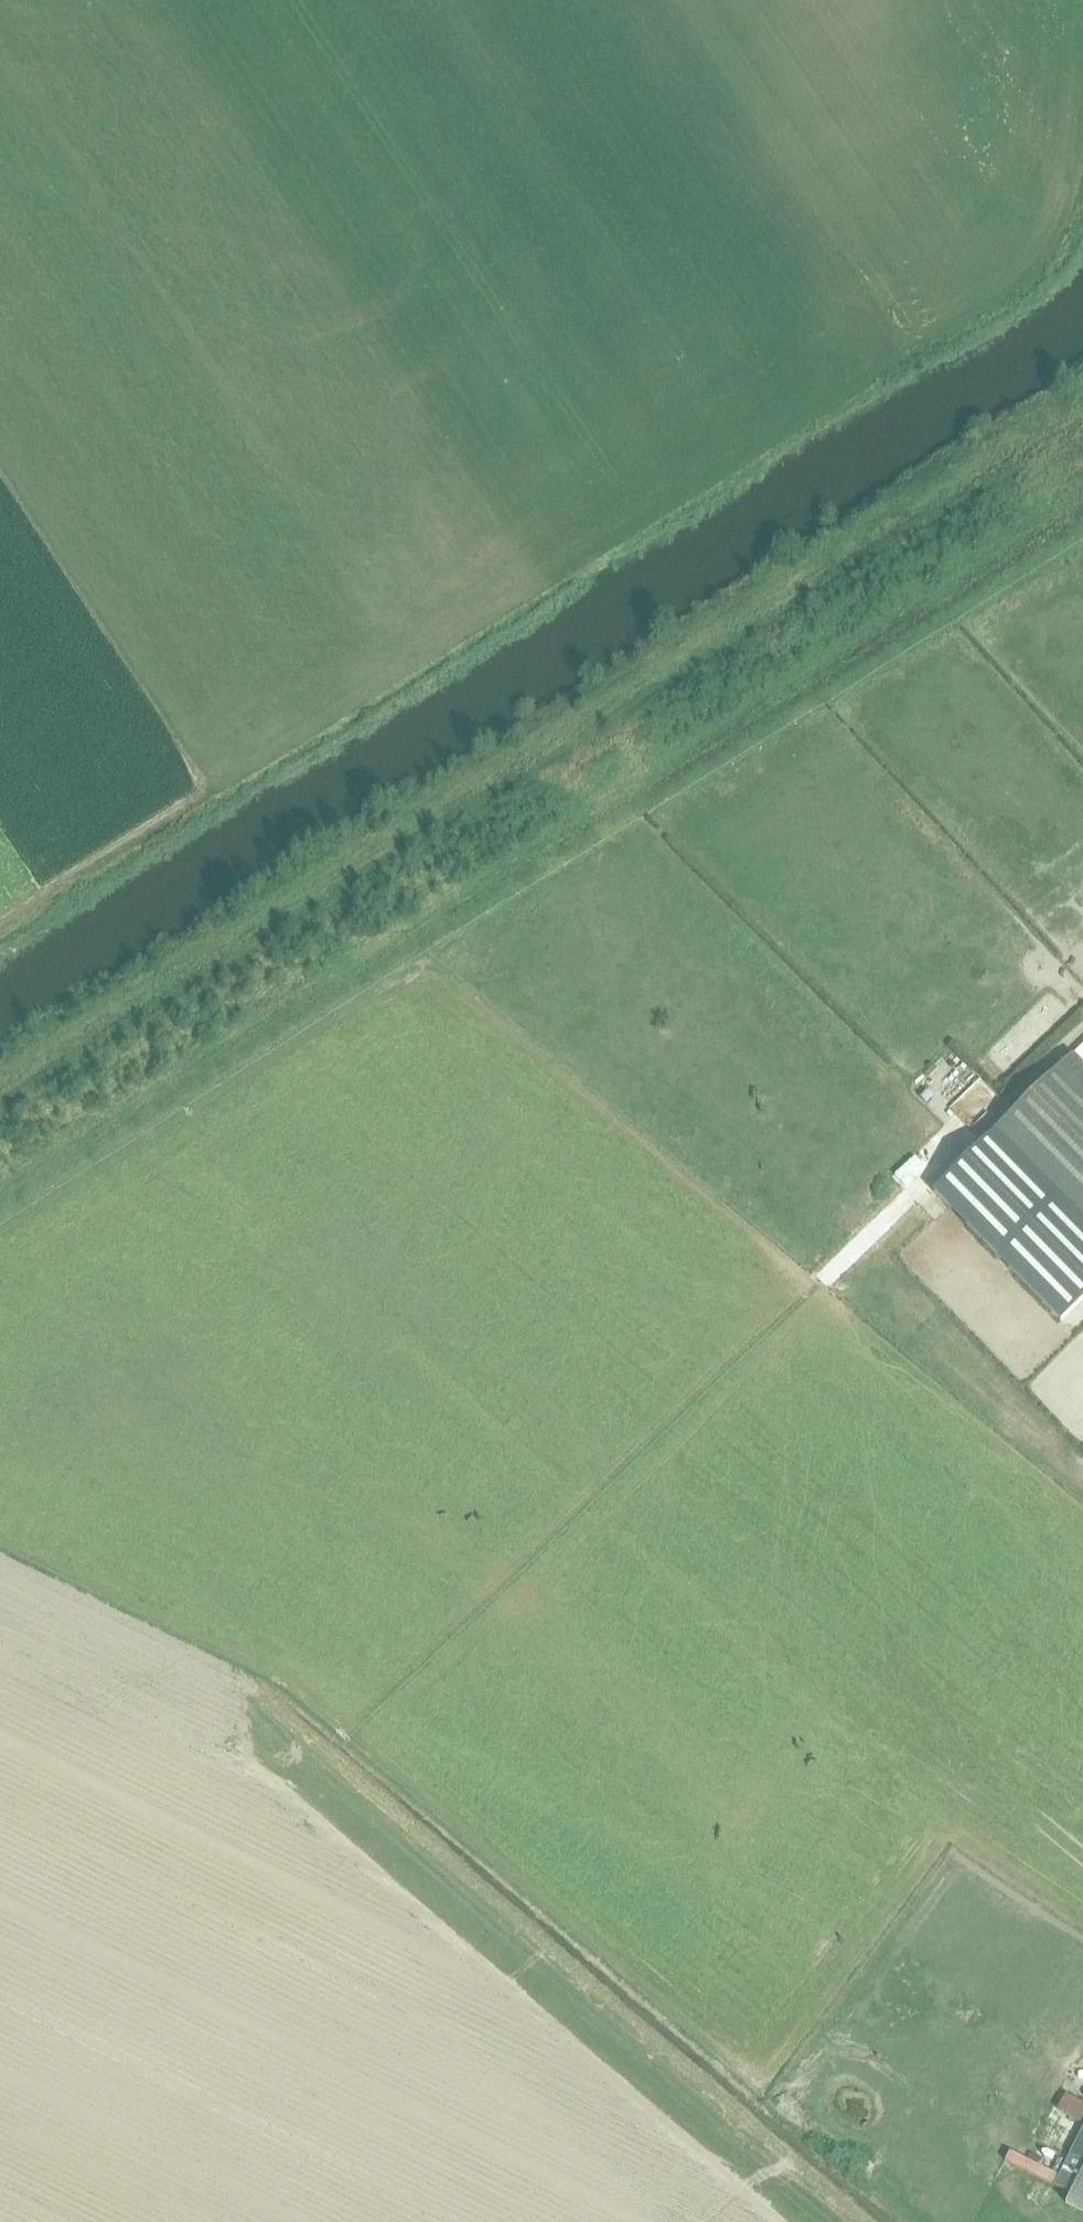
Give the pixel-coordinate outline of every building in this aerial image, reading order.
[(981,1060),(1002,1080),(1011,1070),(990,1051),(981,1060)] [(1063,1065),(996,1130),(1082,1219),(1082,1085),(1063,1065)] [(952,1102),(971,1122),(1002,1093),(983,1073),(952,1102)] [(927,1080),(918,1091),(932,1101),(940,1090),(927,1080)] [(996,1130),(977,1149),(933,1192),(1060,1322),(1082,1300),(1082,1219),(996,1130)] [(1042,2118),(1017,2166),(1047,2182),(1072,2134),(1042,2118)] [(1055,2187),(1071,2195),(1067,2202),(1082,2210),(1082,2131),(1055,2187)]
